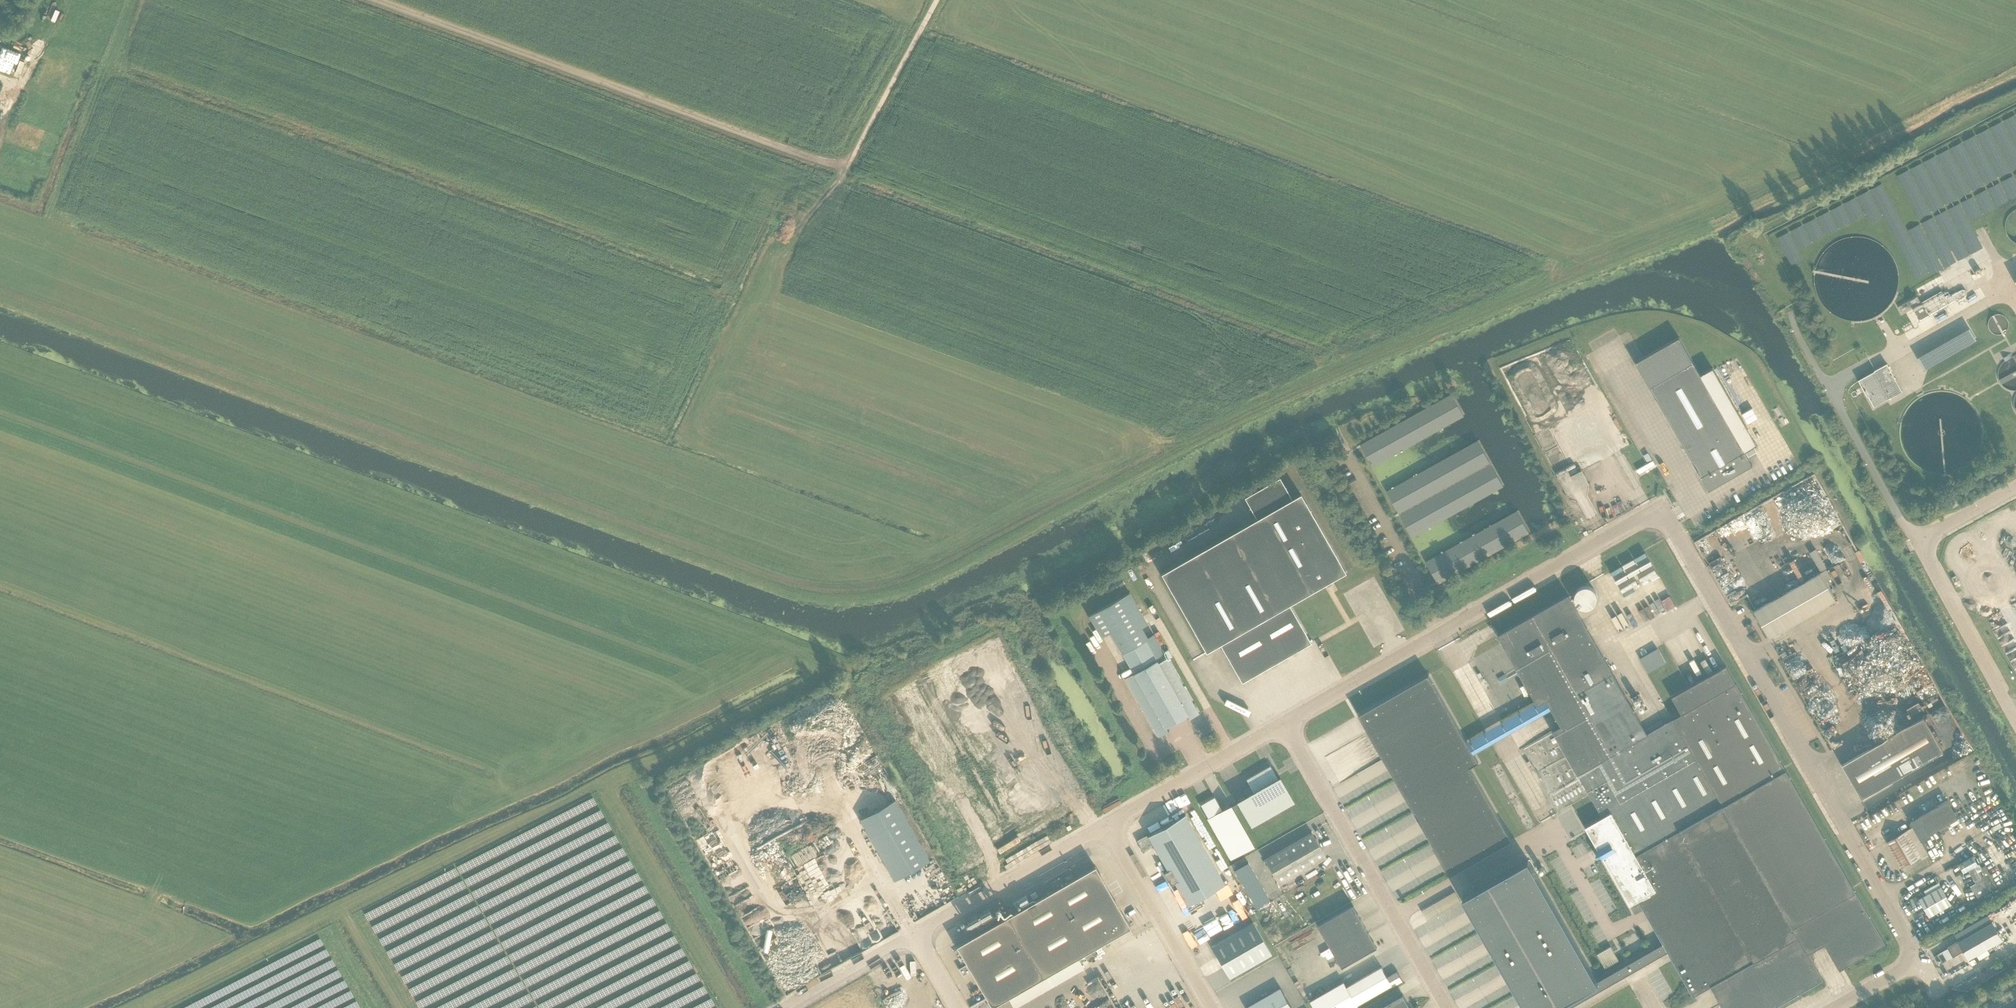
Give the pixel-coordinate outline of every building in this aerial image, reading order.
[(25,50),(1,41),(0,44),(0,54),(21,61),(25,50)] [(1919,320),(1929,314),(1923,304),(1913,309),(1919,320)] [(1701,374),(1680,337),(1636,362),(1709,490),(1753,465),(1745,451),(1757,444),(1713,368),(1701,374)] [(1943,353),(1952,349),(1949,342),(1941,346),(1943,353)] [(1890,398),(1903,391),(1899,384),(1898,385),(1887,365),(1888,365),(1887,364),(1874,371),(1875,371),(1875,372),(1860,381),(1861,381),(1874,406),(1876,405),(1875,404),(1889,397),(1890,398)] [(1373,466),(1464,415),(1452,393),(1360,444),(1373,466)] [(1412,536),(1503,486),(1478,440),(1386,491),(1412,536)] [(1643,456),(1647,462),(1651,459),(1648,453),(1643,456)] [(1638,476),(1655,465),(1653,462),(1636,472),(1638,476)] [(1571,464),(1564,467),(1590,528),(1608,520),(1584,466),(1574,471),(1571,464)] [(1244,496),(1256,518),(1161,573),(1206,651),(1220,643),(1242,682),(1311,642),(1289,604),(1345,572),(1300,493),(1292,498),(1279,476),(1244,496)] [(1438,583),(1529,532),(1517,510),(1426,561),(1438,583)] [(1650,549),(1614,566),(1624,588),(1661,571),(1650,549)] [(1647,579),(1655,592),(1671,583),(1664,570),(1647,579)] [(1754,610),(1769,637),(1836,599),(1821,573),(1754,610)] [(1583,604),(1599,600),(1594,583),(1578,588),(1583,604)] [(1387,607),(1392,604),(1385,589),(1380,591),(1387,607)] [(1673,590),(1665,596),(1672,606),(1680,601),(1673,590)] [(1109,632),(1133,673),(1125,678),(1158,737),(1161,735),(1162,737),(1164,735),(1163,734),(1167,731),(1164,726),(1186,713),(1189,719),(1199,713),(1154,634),(1147,638),(1141,627),(1147,623),(1129,592),(1089,615),(1101,637),(1109,632)] [(1498,634),(1537,702),(1538,704),(1540,703),(1541,702),(1547,699),(1553,709),(1562,725),(1553,730),(1578,773),(1602,817),(1585,827),(1598,848),(1596,855),(1603,857),(1630,905),(1639,900),(1649,918),(1658,934),(1663,943),(1665,945),(1668,950),(1693,995),(1711,986),(1724,1007),(1772,1007),(1779,1004),(1823,979),(1808,953),(1817,948),(1825,943),(1840,969),(1885,943),(1848,878),(1811,813),(1773,748),(1736,683),(1726,665),(1716,671),(1689,686),(1672,696),(1682,714),(1674,718),(1648,733),(1608,664),(1568,594),(1498,634)] [(1648,672),(1666,662),(1657,647),(1640,657),(1648,672)] [(1478,762),(1428,675),(1377,704),(1359,715),(1451,875),(1511,840),(1469,767),(1478,762)] [(1943,751),(1923,716),(1842,764),(1862,798),(1943,751)] [(1236,801),(1240,808),(1251,827),(1295,802),(1280,776),(1277,777),(1270,765),(1246,779),(1253,791),(1236,801)] [(1887,803),(1893,800),(1891,795),(1885,798),(1887,803)] [(1213,797),(1200,805),(1199,805),(1207,818),(1206,818),(1230,860),(1253,846),(1229,805),(1220,810),(1213,797)] [(894,880),(930,861),(895,799),(860,819),(894,880)] [(1929,834),(1957,818),(1947,800),(1919,816),(1929,834)] [(910,823),(915,821),(910,811),(906,813),(910,823)] [(1188,905),(1225,884),(1185,814),(1148,835),(1168,870),(1163,873),(1170,885),(1174,882),(1188,905)] [(1902,867),(1928,852),(1913,826),(1887,841),(1902,867)] [(1287,844),(1302,871),(1326,857),(1311,831),(1287,844)] [(1302,871),(1287,844),(1264,858),(1279,884),(1302,871)] [(1216,857),(1223,873),(1229,871),(1221,854),(1216,857)] [(1977,864),(1972,855),(1958,864),(1963,873),(1967,870),(1975,883),(1970,886),(1977,898),(1996,887),(1984,866),(1981,868),(1979,863),(1977,864)] [(1462,897),(1527,1007),(1567,1007),(1668,950),(1665,945),(1663,943),(1596,981),(1527,860),(1462,897)] [(1248,862),(1235,869),(1257,907),(1270,900),(1248,862)] [(1130,927),(1095,866),(957,946),(992,1006),(1130,927)] [(1224,896),(1240,888),(1237,882),(1221,890),(1224,896)] [(1271,885),(1264,889),(1270,898),(1276,895),(1271,885)] [(1930,916),(1951,904),(1941,886),(1919,898),(1930,916)] [(1455,891),(1434,903),(1440,913),(1461,901),(1455,891)] [(1353,905),(1318,925),(1342,967),(1378,947),(1353,905)] [(1968,959),(2002,939),(1992,921),(1948,947),(1951,954),(1956,955),(1964,951),(1968,959)] [(1229,978),(1271,954),(1253,922),(1211,946),(1229,978)] [(1195,927),(1185,932),(1191,945),(1201,941),(1195,927)] [(962,975),(970,971),(966,964),(958,968),(962,975)] [(1347,987),(1344,982),(1310,1001),(1314,1007),(1355,1007),(1358,1006),(1357,1004),(1392,984),(1393,986),(1403,980),(1398,971),(1388,977),(1382,966),(1347,987)] [(1281,987),(1246,1007),(1247,1007),(1293,1007),(1281,987)] [(1378,1007),(1411,1007),(1403,993),(1378,1007)]
